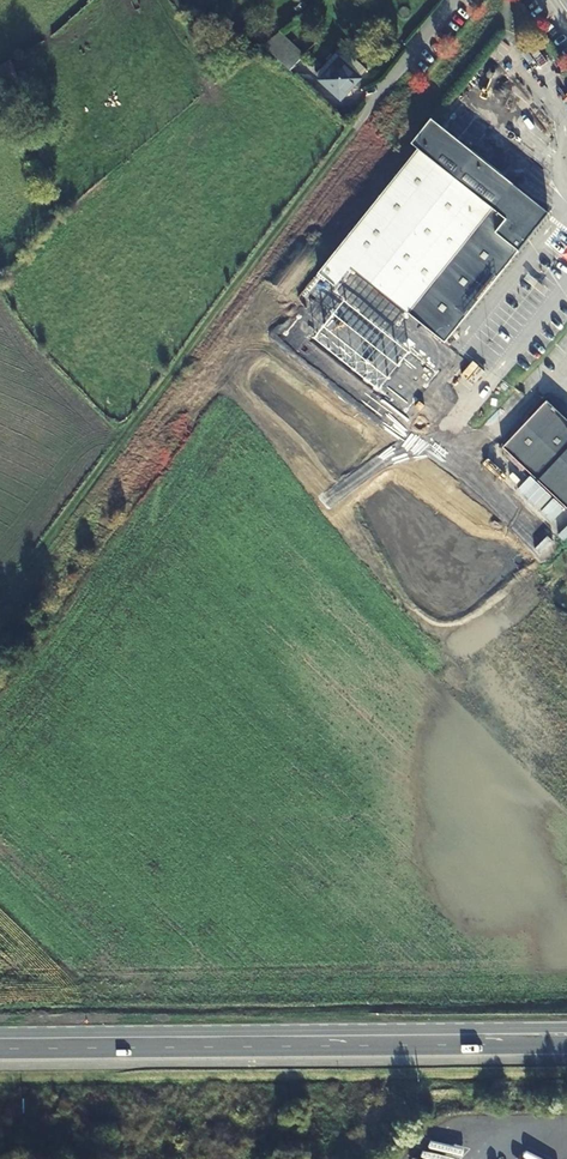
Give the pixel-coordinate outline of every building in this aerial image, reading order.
[(280,34),(266,49),(289,71),(303,55),(280,34)] [(313,74),(339,98),(365,69),(339,46),(313,74)] [(419,146),(321,271),(396,330),(411,311),(448,339),(550,209),(432,116),(412,141),(419,146)] [(498,448),(566,512),(566,423),(543,401),(498,448)]
